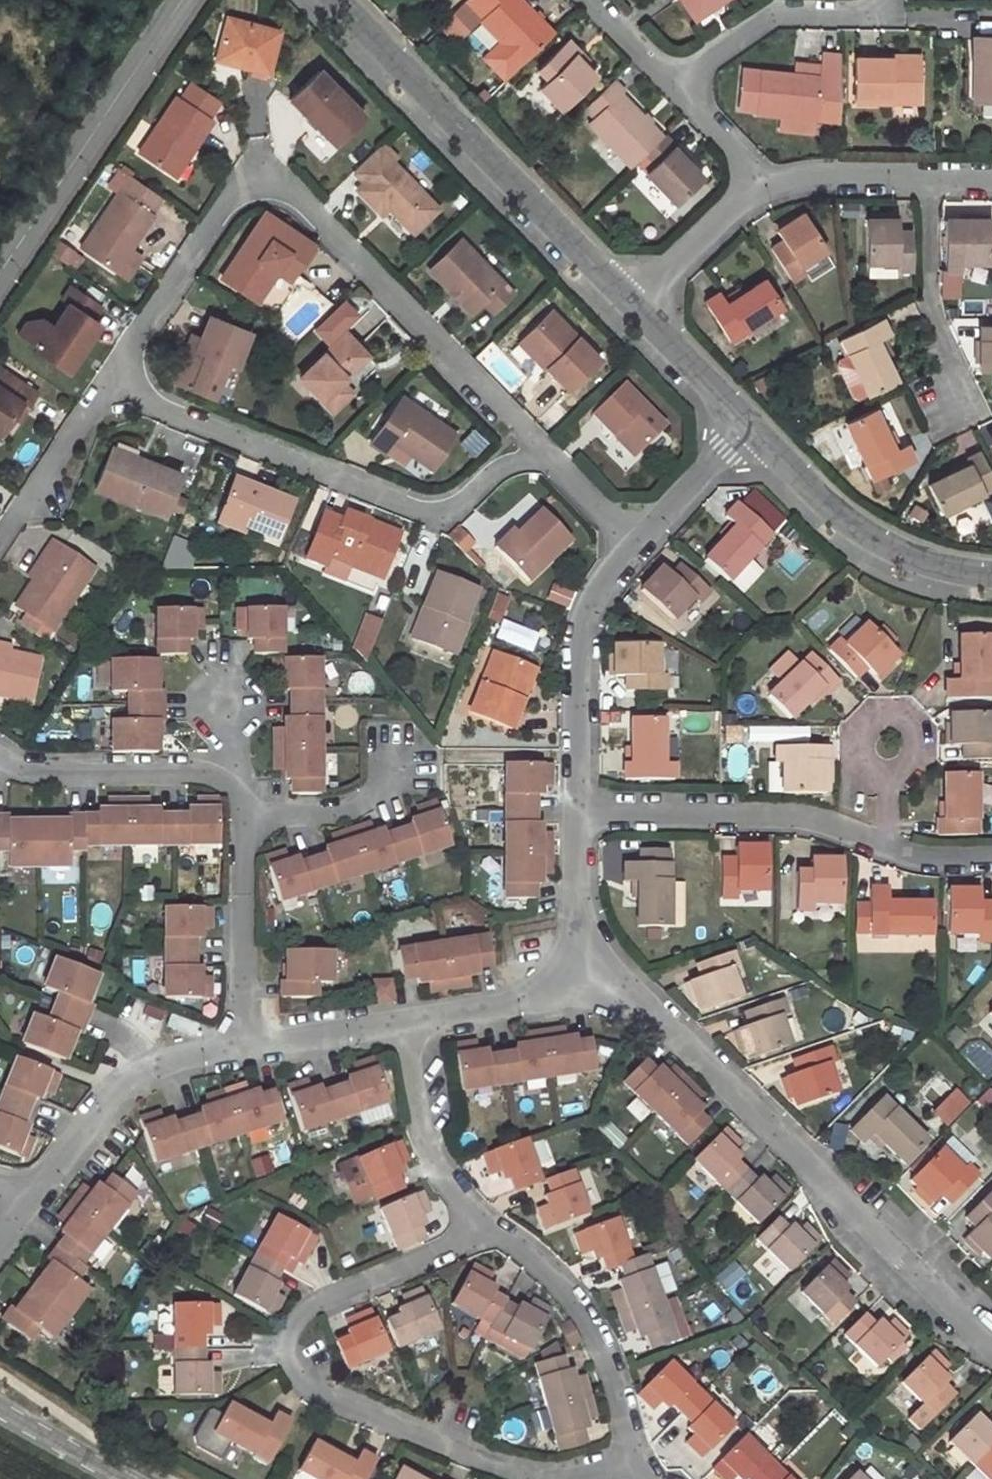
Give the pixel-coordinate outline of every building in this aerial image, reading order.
[(452,14),(463,25),(475,13),(488,0),(466,0),(452,14)] [(475,13),(480,18),(498,0),(488,0),(475,13)] [(477,21),(507,51),(491,67),(505,81),(554,34),(521,0),(498,0),(480,18),(477,21)] [(723,0),(682,0),(694,19),(723,0)] [(230,66),(263,76),(276,32),(222,16),(211,52),(232,58),(230,66)] [(971,74),(977,74),(977,101),(991,102),(991,37),(972,37),(971,74)] [(559,110),(593,78),(582,67),(573,57),(579,52),(567,40),(536,69),(547,81),(538,89),(559,110)] [(232,58),(211,52),(209,61),(230,66),(232,58)] [(573,57),(582,67),(587,62),(579,52),(573,57)] [(839,123),(840,58),(819,57),(819,73),(819,80),(793,80),(744,78),(743,120),(839,123)] [(854,101),(918,102),(919,58),(854,58),(854,101)] [(286,101),(330,144),(359,114),(317,71),(286,101)] [(793,80),(819,80),(819,73),(794,72),(793,80)] [(977,101),(977,74),(971,74),(965,74),(965,101),(977,101)] [(588,125),(630,169),(641,158),(661,139),(619,95),(623,91),(613,81),(584,109),(594,119),(588,125)] [(172,96),(134,153),(162,171),(175,153),(184,159),(209,120),(205,118),(216,101),(187,82),(176,99),(172,96)] [(644,175),(673,204),(700,179),(672,149),(674,147),(663,137),(661,139),(641,158),(651,168),(644,175)] [(353,188),(377,213),(385,206),(409,230),(433,207),(373,147),(350,171),(360,182),(353,188)] [(175,153),(162,171),(172,178),(184,159),(175,153)] [(128,177),(78,249),(114,272),(152,217),(150,215),(161,199),(128,177)] [(799,260),(823,245),(799,209),(773,225),(780,236),(769,244),(792,279),(805,270),(799,260)] [(273,271),(278,263),(291,273),(310,246),(262,212),(234,252),(243,258),(226,281),(253,300),(273,271)] [(959,266),(986,266),(986,222),(975,221),(955,221),(955,235),(942,235),(943,277),(958,277),(959,266)] [(942,221),(942,235),(955,235),(955,221),(942,221)] [(861,266),(890,267),(890,277),(905,277),(906,236),(890,236),(890,224),(875,224),(861,224),(861,266)] [(426,267),(447,290),(451,286),(458,295),(455,298),(467,311),(480,299),(499,281),(457,238),(426,267)] [(58,245),(51,253),(61,261),(67,251),(58,245)] [(234,252),(218,275),(226,281),(243,258),(234,252)] [(273,271),(286,280),(291,273),(278,263),(273,271)] [(723,326),(775,295),(757,266),(732,281),(718,290),(716,286),(703,294),(723,326)] [(730,277),(716,286),(718,290),(732,281),(730,277)] [(490,310),(509,291),(499,281),(480,299),(490,310)] [(48,369),(64,353),(69,356),(77,345),(84,340),(86,341),(96,327),(87,322),(97,308),(65,288),(55,302),(61,306),(47,328),(38,323),(20,328),(13,338),(33,351),(29,357),(48,369)] [(520,337),(546,364),(543,366),(565,389),(597,358),(549,309),(520,337)] [(199,339),(192,357),(181,353),(170,382),(208,398),(224,362),(234,366),(248,330),(208,315),(199,339)] [(862,397),(872,392),(900,380),(888,354),(881,339),(890,335),(893,334),(886,317),(846,336),(854,352),(844,357),(842,362),(857,394),(862,397)] [(339,383),(366,355),(342,332),(297,377),(329,411),(343,397),(329,384),(334,379),(339,383)] [(192,357),(199,339),(189,335),(181,353),(192,357)] [(896,350),(890,335),(881,339),(888,354),(896,350)] [(64,353),(48,369),(62,377),(86,341),(84,340),(77,345),(69,356),(64,353)] [(6,418),(15,404),(23,409),(31,396),(0,375),(0,428),(6,418)] [(349,392),(339,383),(334,379),(329,384),(343,397),(349,392)] [(590,417),(631,460),(663,427),(622,385),(590,417)] [(389,441),(429,468),(452,433),(397,397),(367,443),(382,453),(389,441)] [(14,423),(23,409),(15,404),(6,418),(14,423)] [(899,446),(893,434),(881,408),(851,421),(878,476),(913,459),(905,443),(899,446)] [(905,443),(899,432),(893,434),(899,446),(905,443)] [(143,462),(109,449),(106,457),(140,470),(143,462)] [(926,490),(941,518),(991,492),(991,483),(978,456),(963,464),(966,469),(952,476),(926,490)] [(92,491),(161,518),(177,476),(143,462),(140,470),(106,457),(92,491)] [(949,470),(952,476),(966,469),(963,464),(949,470)] [(217,516),(243,527),(242,531),(275,543),(291,503),(231,480),(217,516)] [(729,585),(771,539),(738,508),(725,522),(729,526),(735,531),(724,543),(705,562),(729,585)] [(515,538),(497,555),(524,582),(566,541),(536,511),(513,535),(515,538)] [(324,557),(378,579),(396,534),(343,512),(339,522),(319,515),(301,560),(320,566),(324,557)] [(213,526),(240,537),(242,531),(243,527),(217,516),(213,526)] [(443,535),(454,546),(464,538),(453,526),(443,535)] [(724,543),(735,531),(729,526),(718,537),(724,543)] [(508,530),(490,548),(497,555),(515,538),(513,535),(508,530)] [(44,558),(12,607),(48,631),(90,567),(50,542),(40,555),(44,558)] [(346,580),(371,591),(376,580),(350,570),(346,580)] [(639,599),(671,628),(691,606),(699,613),(709,601),(678,572),(668,584),(660,576),(648,589),(639,599)] [(648,589),(660,576),(655,572),(644,585),(648,589)] [(427,611),(414,641),(453,657),(465,626),(461,624),(476,591),(434,575),(420,608),(427,611)] [(493,620),(502,597),(492,594),(483,617),(493,620)] [(420,608),(407,638),(414,641),(427,611),(420,608)] [(245,626),(245,640),(252,640),(252,654),(282,654),(282,609),(236,610),(236,626),(245,626)] [(154,611),(154,655),(184,655),(184,641),(189,641),(189,626),(199,626),(199,610),(154,611)] [(364,614),(355,642),(370,646),(378,619),(364,614)] [(865,625),(843,646),(838,641),(828,651),(855,678),(865,668),(874,678),(896,656),(865,625)] [(991,698),(990,636),(960,636),(961,669),(961,684),(953,684),(946,684),(946,699),(991,698)] [(654,677),(654,647),(611,647),(611,677),(623,677),(623,692),(661,691),(661,677),(654,677)] [(660,648),(660,669),(676,669),(676,648),(660,648)] [(491,652),(466,713),(510,730),(521,701),(514,699),(526,666),(491,652)] [(810,698),(822,688),(827,693),(837,683),(810,654),(797,666),(784,653),(765,672),(779,685),(765,698),(788,721),(810,698)] [(28,703),(36,660),(6,655),(0,654),(0,697),(28,703)] [(281,673),(281,688),(288,689),(288,704),(317,703),(317,658),(272,658),(272,673),(281,673)] [(156,690),(156,659),(109,660),(109,691),(127,691),(127,705),(162,705),(162,690),(156,690)] [(521,701),(534,670),(526,666),(514,699),(521,701)] [(816,704),(827,693),(822,688),(810,698),(816,704)] [(272,750),(318,749),(317,703),(288,704),(288,718),(281,718),(281,733),(272,733),(272,750)] [(109,752),(156,751),(156,721),(162,721),(162,705),(127,705),(127,721),(109,722),(109,752)] [(950,714),(950,744),(962,744),(962,759),(991,759),(991,714),(950,714)] [(628,749),(628,766),(622,766),(622,780),(661,780),(660,719),(628,719),(628,749)] [(783,764),(783,794),(825,794),(825,764),(812,764),(812,748),(775,748),(775,763),(783,764)] [(281,764),(281,779),(288,779),(288,796),(318,795),(318,749),(272,750),(273,764),(281,764)] [(505,763),(504,808),(534,808),(534,795),(540,795),(540,779),(549,779),(550,763),(505,763)] [(944,803),(944,820),(939,820),(939,836),(977,836),(976,774),(944,774),(944,803)] [(82,846),(127,846),(126,800),(113,800),(114,809),(97,809),(97,816),(82,816),(82,846)] [(159,809),(143,809),(143,800),(126,800),(127,846),(172,845),(171,815),(159,815),(159,809)] [(172,845),(219,845),(218,800),(203,800),(203,809),(188,809),(188,815),(171,815),(172,845)] [(405,858),(447,845),(433,803),(421,807),(423,815),(408,820),(411,827),(396,831),(405,858)] [(540,840),(540,824),(533,824),(534,808),(504,808),(504,854),(549,854),(549,840),(540,840)] [(6,822),(6,816),(0,816),(0,850),(5,850),(5,867),(37,867),(37,822),(6,822)] [(37,822),(37,867),(69,867),(69,851),(83,851),(82,846),(82,816),(68,816),(67,821),(37,822)] [(363,872),(405,858),(396,831),(383,835),(380,829),(367,833),(364,825),(349,830),(363,872)] [(321,886),(363,872),(349,830),(335,834),(337,843),(323,847),(325,854),(312,858),(321,886)] [(735,887),(765,888),(766,845),(735,844),(735,858),(721,857),(721,896),(735,896),(735,887)] [(639,861),(666,861),(666,847),(639,847),(639,861)] [(277,900),(321,886),(312,858),(297,864),(294,857),(281,861),(278,852),(263,857),(277,900)] [(619,860),(633,860),(634,854),(605,853),(605,880),(618,880),(619,860)] [(549,854),(504,854),(503,900),(533,900),(533,885),(540,885),(540,870),(549,870),(549,854)] [(809,901),(840,901),(840,858),(809,858),(809,870),(795,870),(795,908),(809,909),(809,901)] [(636,892),(636,923),(669,923),(668,861),(666,861),(639,861),(622,861),(622,877),(629,877),(636,877),(636,892)] [(899,901),(883,901),(883,895),(883,887),(867,887),(867,904),(868,930),(868,933),(931,934),(930,901),(899,901)] [(947,932),(975,932),(975,940),(990,940),(990,901),(976,901),(976,889),(947,888),(947,932)] [(868,930),(867,904),(855,904),(855,930),(868,930)] [(164,908),(163,952),(193,953),(193,938),(199,938),(199,923),(208,923),(209,909),(164,908)] [(461,978),(477,976),(476,969),(490,967),(485,938),(441,945),(449,990),(462,988),(461,978)] [(418,985),(432,983),(433,992),(449,990),(441,945),(397,952),(402,981),(417,979),(418,985)] [(698,1010),(739,996),(729,967),(736,965),(731,950),(695,962),(700,976),(687,980),(698,1010)] [(163,952),(163,999),(208,999),(208,984),(198,984),(198,968),(193,968),(193,953),(163,952)] [(328,952),(284,952),(284,982),(278,982),(278,998),(311,999),(312,982),(328,982),(328,952)] [(52,1006),(85,1020),(91,1005),(85,1002),(96,974),(53,957),(42,986),(57,993),(52,1006)] [(371,979),(371,1004),(390,1004),(390,978),(371,979)] [(747,1058),(787,1044),(778,1015),(784,1013),(779,998),(742,1011),(747,1025),(736,1030),(747,1058)] [(19,1043),(62,1060),(73,1031),(79,1034),(85,1020),(52,1006),(46,1021),(30,1015),(19,1043)] [(550,1077),(594,1069),(590,1041),(573,1043),(572,1036),(558,1038),(557,1029),(542,1032),(550,1077)] [(505,1084),(550,1077),(542,1032),(528,1034),(530,1043),(513,1046),(514,1053),(501,1055),(505,1084)] [(460,1092),(505,1084),(501,1055),(486,1057),(485,1051),(470,1053),(468,1044),(453,1046),(460,1092)] [(795,1106),(836,1091),(826,1064),(834,1061),(828,1046),(792,1058),(797,1073),(786,1077),(795,1106)] [(0,1092),(0,1101),(25,1111),(30,1097),(37,1100),(43,1085),(51,1088),(56,1075),(13,1058),(0,1092)] [(344,1117),(387,1103),(372,1059),(358,1064),(360,1072),(345,1077),(348,1084),(334,1088),(344,1117)] [(624,1083),(654,1113),(686,1081),(678,1072),(671,1079),(659,1067),(654,1072),(644,1062),(624,1083)] [(654,1113),(689,1147),(709,1126),(698,1115),(703,1110),(692,1100),(699,1094),(686,1081),(654,1113)] [(301,1132),(344,1117),(334,1088),(320,1093),(318,1087),(303,1091),(300,1083),(286,1088),(301,1132)] [(225,1091),(239,1134),(282,1119),(273,1091),(262,1095),(260,1089),(243,1095),(240,1086),(225,1091)] [(943,1124),(968,1105),(956,1090),(932,1110),(943,1124)] [(197,1147),(239,1134),(225,1091),(210,1096),(213,1105),(198,1110),(200,1116),(188,1120),(197,1147)] [(879,1140),(903,1163),(925,1139),(880,1095),(849,1128),(859,1138),(863,1134),(868,1129),(879,1140)] [(23,1158),(29,1144),(20,1141),(26,1126),(20,1123),(25,1111),(0,1101),(0,1150),(23,1158)] [(151,1163),(197,1147),(188,1120),(171,1125),(169,1120),(156,1124),(153,1115),(137,1120),(151,1163)] [(691,1160),(724,1192),(745,1171),(734,1159),(738,1154),(731,1147),(726,1143),(732,1137),(723,1127),(691,1160)] [(863,1134),(874,1144),(879,1140),(868,1129),(863,1134)] [(732,1137),(726,1143),(731,1147),(737,1141),(732,1137)] [(372,1191),(376,1200),(402,1188),(396,1173),(402,1170),(399,1164),(396,1157),(405,1153),(399,1138),(357,1155),(372,1191)] [(539,1182),(522,1140),(480,1155),(485,1168),(495,1164),(497,1172),(501,1180),(506,1178),(511,1192),(539,1182)] [(939,1148),(909,1178),(932,1200),(939,1193),(950,1203),(978,1175),(967,1164),(962,1170),(939,1148)] [(396,1157),(399,1164),(408,1159),(405,1153),(396,1157)] [(339,1163),(354,1199),(372,1191),(357,1155),(339,1163)] [(495,1164),(485,1168),(487,1175),(497,1172),(495,1164)] [(546,1204),(548,1210),(537,1214),(542,1228),(585,1211),(570,1171),(543,1181),(548,1194),(543,1196),(546,1204)] [(724,1192),(755,1223),(787,1190),(777,1181),(771,1188),(765,1182),(758,1175),(754,1180),(745,1171),(724,1192)] [(98,1182),(89,1194),(82,1189),(72,1203),(108,1230),(135,1194),(111,1176),(103,1186),(98,1182)] [(771,1188),(777,1181),(772,1176),(765,1182),(771,1188)] [(991,1253),(991,1189),(964,1216),(975,1226),(966,1235),(988,1256),(991,1253)] [(380,1207),(397,1250),(424,1238),(418,1225),(422,1223),(419,1215),(417,1208),(427,1204),(421,1190),(380,1207)] [(68,1221),(59,1232),(65,1236),(56,1248),(80,1265),(108,1230),(72,1203),(62,1216),(68,1221)] [(419,1215),(430,1211),(427,1204),(417,1208),(419,1215)] [(537,1214),(548,1210),(546,1204),(534,1208),(537,1214)] [(290,1258),(296,1246),(299,1241),(309,1246),(316,1233),(277,1212),(254,1255),(278,1268),(285,1255),(290,1258)] [(588,1252),(591,1261),(597,1259),(601,1271),(615,1266),(629,1261),(614,1219),(571,1234),(576,1248),(585,1245),(588,1252)] [(786,1271),(818,1240),(807,1229),(800,1235),(795,1230),(789,1225),(784,1230),(773,1219),(753,1239),(786,1271)] [(795,1230),(800,1235),(807,1229),(801,1223),(795,1230)] [(296,1246),(306,1252),(309,1246),(299,1241),(296,1246)] [(578,1255),(588,1252),(585,1245),(576,1248),(578,1255)] [(32,1287),(68,1315),(87,1291),(73,1281),(83,1268),(80,1265),(56,1248),(46,1261),(50,1264),(32,1287)] [(755,1265),(775,1283),(785,1271),(766,1254),(755,1265)] [(254,1255),(232,1294),(271,1315),(277,1304),(268,1299),(271,1292),(276,1285),(271,1282),(278,1268),(254,1255)] [(659,1298),(643,1256),(629,1261),(615,1266),(620,1280),(615,1281),(618,1290),(620,1296),(611,1299),(617,1314),(659,1298)] [(798,1292),(832,1325),(852,1305),(842,1295),(846,1291),(840,1284),(835,1279),(842,1272),(831,1260),(798,1292)] [(470,1264),(449,1303),(480,1320),(474,1332),(484,1337),(489,1328),(502,1303),(504,1300),(492,1294),(494,1289),(486,1285),(479,1281),(484,1272),(470,1264)] [(479,1281),(486,1285),(492,1275),(484,1272),(479,1281)] [(840,1284),(847,1277),(842,1272),(835,1279),(840,1284)] [(13,1313),(9,1310),(0,1321),(0,1323),(26,1343),(36,1330),(50,1340),(68,1315),(32,1287),(13,1313)] [(396,1348),(437,1331),(420,1290),(408,1295),(412,1305),(403,1308),(396,1311),(398,1316),(385,1322),(396,1348)] [(611,1299),(620,1296),(618,1290),(609,1293),(611,1299)] [(268,1299),(277,1304),(280,1298),(271,1292),(268,1299)] [(403,1308),(412,1305),(408,1295),(399,1299),(403,1308)] [(659,1298),(667,1322),(676,1319),(667,1295),(659,1298)] [(633,1331),(636,1339),(641,1337),(646,1351),(683,1338),(676,1319),(667,1322),(659,1298),(617,1314),(622,1328),(631,1325),(633,1331)] [(171,1301),(172,1351),(201,1350),(200,1331),(206,1330),(205,1322),(205,1316),(216,1315),(216,1300),(171,1301)] [(527,1310),(534,1314),(539,1305),(532,1301),(527,1310)] [(489,1328),(528,1350),(551,1311),(539,1305),(534,1314),(527,1310),(519,1306),(517,1311),(502,1303),(489,1328)] [(361,1327),(353,1330),(346,1333),(348,1338),(335,1343),(346,1370),(387,1352),(370,1312),(356,1317),(361,1327)] [(842,1336),(874,1368),(885,1358),(889,1362),(903,1348),(899,1344),(906,1336),(896,1326),(888,1333),(883,1328),(875,1320),(872,1324),(862,1315),(842,1336)] [(361,1327),(356,1317),(349,1320),(353,1330),(361,1327)] [(888,1333),(896,1326),(891,1321),(883,1328),(888,1333)] [(624,1335),(633,1331),(631,1325),(622,1328),(624,1335)] [(528,1350),(489,1328),(484,1337),(522,1359),(528,1350)] [(172,1351),(173,1395),(218,1394),(217,1380),(207,1380),(207,1374),(206,1365),(201,1366),(201,1350),(172,1351)] [(899,1383),(921,1405),(906,1419),(918,1430),(952,1396),(942,1386),(947,1381),(940,1374),(935,1369),(942,1362),(931,1351),(899,1383)] [(534,1366),(546,1408),(590,1396),(587,1385),(576,1387),(573,1379),(568,1381),(562,1358),(534,1366)] [(942,1362),(935,1369),(940,1374),(947,1367),(942,1362)] [(655,1398),(660,1403),(666,1410),(671,1405),(680,1415),(700,1394),(668,1364),(637,1396),(647,1406),(655,1398)] [(584,1376),(573,1379),(576,1387),(587,1385),(584,1376)] [(693,1436),(698,1441),(690,1448),(701,1459),(732,1426),(700,1394),(680,1415),(690,1424),(685,1428),(693,1436)] [(546,1408),(557,1451),(585,1444),(579,1423),(585,1421),(583,1413),(593,1411),(590,1396),(546,1408)] [(652,1411),(660,1403),(655,1398),(647,1406),(652,1411)] [(213,1432),(267,1461),(288,1422),(274,1414),(269,1421),(267,1426),(252,1418),(227,1404),(223,1412),(213,1432)] [(213,1432),(223,1412),(216,1408),(205,1428),(213,1432)] [(585,1421),(595,1418),(593,1411),(583,1413),(585,1421)] [(252,1418),(267,1426),(269,1421),(254,1413),(252,1418)] [(972,1466),(991,1446),(991,1424),(988,1428),(974,1414),(948,1441),(972,1466)] [(693,1436),(685,1443),(690,1448),(698,1441),(693,1436)] [(733,1476),(736,1478),(764,1478),(775,1468),(744,1436),(712,1469),(721,1478),(729,1472),(733,1476)] [(315,1478),(365,1478),(375,1460),(359,1452),(356,1458),(353,1464),(338,1456),(312,1443),(297,1470),(315,1478)] [(972,1466),(985,1478),(991,1478),(991,1446),(972,1466)] [(338,1456),(353,1464),(356,1458),(341,1450),(338,1456)] [(775,1468),(764,1478),(786,1478),(775,1468)] [(398,1469),(393,1478),(419,1478),(398,1469)]
